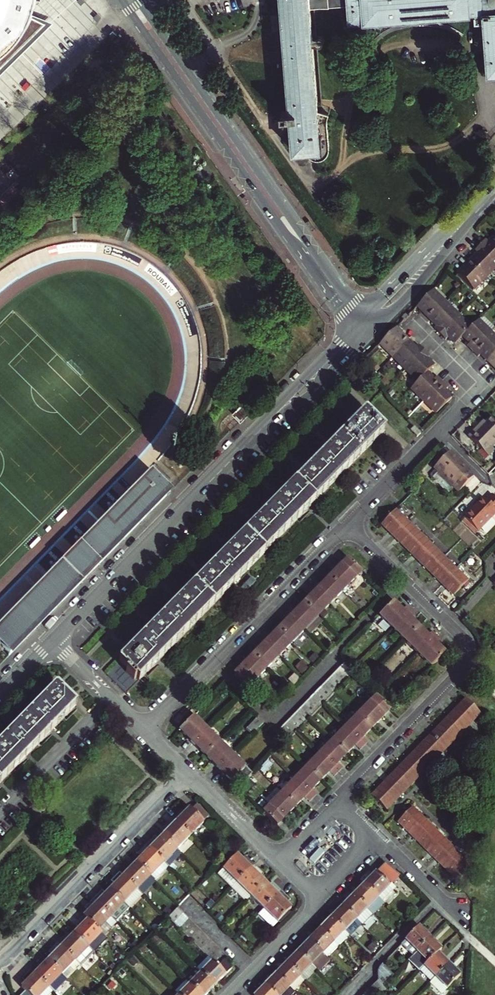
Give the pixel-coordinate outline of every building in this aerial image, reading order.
[(2,55),(27,31),(36,11),(39,0),(0,0),(0,56),(2,55)] [(310,8),(309,0),(282,0),(291,109),(282,110),(282,115),(291,115),(294,150),(307,150),(309,154),(311,157),(315,159),(320,160),(324,159),(327,156),(329,152),(330,150),(328,120),(329,114),(318,110),(310,8)] [(490,74),(494,74),(494,0),(348,0),(349,5),(350,22),(364,21),(364,23),(471,15),(471,13),(485,12),(490,74)] [(17,209),(10,202),(20,192),(14,185),(0,198),(0,226),(17,209)] [(486,244),(483,241),(478,246),(494,263),(494,235),(486,244)] [(478,246),(473,251),(476,254),(468,262),(483,277),(494,266),(494,263),(478,246)] [(470,290),(483,277),(468,262),(455,275),(470,290)] [(430,290),(415,306),(428,319),(443,304),(430,290)] [(443,304),(428,319),(435,326),(432,329),(437,334),(456,316),(443,304)] [(456,316),(437,334),(443,340),(446,337),(453,344),(461,336),(469,328),(456,316)] [(469,328),(461,336),(468,343),(465,347),(470,352),(489,333),(493,329),(481,316),(469,328)] [(379,342),(392,355),(406,341),(393,328),(379,342)] [(489,333),(470,352),(475,357),(479,354),(485,361),(494,351),(494,339),(489,333)] [(406,341),(392,355),(404,368),(421,350),(416,345),(413,348),(406,341)] [(424,372),(428,369),(431,366),(424,359),(427,356),(421,350),(404,368),(417,380),(424,372)] [(485,361),(494,370),(494,351),(485,361)] [(440,382),(435,376),(432,380),(424,372),(417,380),(409,388),(421,401),(440,382)] [(440,382),(421,401),(434,413),(449,397),(442,390),(445,387),(440,382)] [(242,417),(255,407),(249,400),(236,410),(242,417)] [(365,411),(333,444),(361,454),(384,430),(365,411)] [(490,457),(494,451),(494,420),(492,417),(481,428),(480,426),(469,437),(490,457)] [(409,429),(415,435),(418,432),(412,426),(409,429)] [(127,693),(361,454),(333,444),(108,674),(127,693)] [(463,463),(451,451),(435,468),(460,493),(474,478),(467,471),(461,465),(463,463)] [(469,469),(463,463),(461,465),(467,471),(469,469)] [(11,656),(173,493),(157,477),(152,472),(0,625),(0,645),(11,656)] [(479,530),(480,531),(494,514),(494,496),(493,495),(488,500),(484,497),(465,518),(466,518),(479,530)] [(96,523),(94,520),(102,514),(97,507),(83,518),(90,527),(96,523)] [(410,522),(398,510),(384,524),(396,536),(410,522)] [(479,530),(466,518),(463,521),(476,534),(479,530)] [(408,548),(422,534),(410,522),(396,536),(408,548)] [(420,559),(434,546),(422,534),(408,548),(420,559)] [(432,571),(446,558),(434,546),(420,559),(432,571)] [(446,558),(432,571),(443,582),(457,569),(446,558)] [(345,592),(363,573),(349,559),(331,578),(345,592)] [(470,581),(457,569),(443,582),(456,595),(470,581)] [(322,587),(320,585),(316,589),(332,605),(345,592),(331,578),(322,587)] [(312,593),(314,595),(306,604),(319,618),(332,605),(316,589),(312,593)] [(403,612),(394,603),(381,616),(393,629),(409,613),(406,609),(403,612)] [(296,614),(294,611),(290,615),(306,631),(319,618),(306,604),(296,614)] [(414,617),(409,613),(393,629),(406,641),(419,628),(411,620),(414,617)] [(290,615),(286,619),(289,621),(280,630),(293,644),(306,631),(290,615)] [(431,635),(429,637),(419,628),(406,641),(419,655),(435,638),(431,635)] [(272,638),(269,636),(266,640),(282,655),(293,644),(280,630),(272,638)] [(439,643),(435,638),(419,655),(432,667),(446,654),(437,645),(439,643)] [(261,645),(263,647),(255,655),(269,669),(282,655),(266,640),(261,645)] [(255,655),(237,674),(250,688),(269,669),(255,655)] [(352,671),(345,664),(340,669),(350,679),(355,674),(352,671)] [(350,679),(340,669),(335,674),(345,684),(350,679)] [(345,684),(335,674),(330,680),(340,689),(345,684)] [(340,689),(330,680),(325,685),(335,694),(337,692),(340,689)] [(335,694),(325,685),(320,690),(330,700),(335,694)] [(77,706),(59,687),(0,746),(0,784),(77,706)] [(330,700),(320,690),(315,695),(325,705),(330,700)] [(325,705),(315,695),(309,701),(319,710),(324,705),(325,705)] [(374,728),(392,710),(379,697),(360,715),(374,728)] [(483,713),(469,700),(457,712),(471,725),(483,713)] [(319,710),(309,701),(304,706),(314,716),(319,710)] [(314,716),(304,706),(298,712),(308,721),(312,718),(314,716)] [(308,721),(298,712),(293,717),(303,727),(308,721)] [(471,725),(457,712),(446,723),(459,737),(471,725)] [(374,728),(360,715),(347,728),(363,744),(367,740),(365,737),(374,728)] [(209,730),(196,717),(182,730),(196,743),(209,730)] [(303,727),(293,717),(289,722),(299,732),(299,731),(303,727)] [(260,718),(250,728),(256,734),(266,724),(260,718)] [(299,732),(289,722),(283,728),(293,737),(299,732)] [(459,737),(446,723),(434,735),(448,748),(459,737)] [(293,737),(283,728),(278,733),(287,742),(288,743),(293,737)] [(363,744),(347,728),(335,741),(348,755),(356,746),(359,749),(363,744)] [(222,742),(209,730),(196,743),(209,756),(222,742)] [(448,748),(434,735),(422,747),(436,761),(448,748)] [(239,750),(227,738),(222,742),(235,755),(239,750)] [(348,755),(335,741),(323,754),(339,770),(342,766),(339,764),(348,755)] [(235,755),(222,742),(209,756),(221,768),(235,755)] [(422,747),(410,759),(424,773),(436,761),(422,747)] [(339,770),(323,754),(309,768),(322,781),(332,772),(334,774),(339,770)] [(221,768),(234,781),(239,775),(248,767),(235,755),(221,768)] [(424,773),(410,759),(399,771),(412,784),(424,773)] [(248,767),(239,775),(247,783),(255,774),(248,767)] [(322,781),(309,768),(297,780),(313,796),(317,791),(315,789),(322,781)] [(412,784),(399,771),(387,783),(401,796),(412,784)] [(313,796),(297,780),(285,793),(298,806),(306,798),(308,800),(313,796)] [(387,783),(375,795),(389,808),(401,796),(387,783)] [(281,789),(269,802),(272,805),(266,812),(279,826),(298,806),(285,793),(281,789)] [(194,810),(192,808),(187,812),(184,809),(175,817),(193,835),(206,821),(205,820),(211,815),(199,804),(194,810)] [(414,808),(401,821),(413,833),(427,820),(414,808)] [(175,817),(166,826),(170,830),(165,835),(179,848),(193,835),(175,817)] [(427,820),(413,833),(425,845),(439,831),(427,820)] [(437,856),(451,843),(439,831),(425,845),(437,856)] [(161,839),(157,836),(149,844),(171,866),(184,853),(179,848),(165,835),(161,839)] [(451,843),(437,856),(448,868),(462,854),(451,843)] [(140,853),(144,857),(139,861),(153,875),(158,879),(171,866),(149,844),(140,853)] [(462,854),(448,868),(460,880),(474,866),(462,854)] [(248,856),(244,859),(240,855),(226,869),(239,881),(256,864),(248,856)] [(134,866),(131,863),(122,872),(139,889),(153,875),(139,861),(134,866)] [(263,877),(266,874),(256,864),(239,881),(235,886),(248,900),(253,895),(267,881),(263,877)] [(391,865),(386,864),(367,884),(381,897),(392,886),(402,876),(391,865)] [(114,880),(118,884),(113,888),(131,906),(144,893),(139,889),(122,872),(114,880)] [(274,881),(270,885),(267,881),(253,895),(267,908),(283,891),(274,881)] [(381,897),(367,884),(356,896),(374,914),(386,903),(381,897)] [(386,903),(398,892),(392,886),(381,897),(386,903)] [(108,893),(105,889),(97,898),(118,919),(131,906),(113,888),(108,893)] [(289,903),(292,900),(283,891),(267,908),(263,912),(277,926),(294,908),(289,903)] [(374,914),(356,896),(344,907),(358,920),(363,926),(374,914)] [(88,906),(91,910),(87,914),(110,937),(123,924),(118,919),(97,898),(88,906)] [(358,920),(344,907),(334,918),(347,931),(358,920)] [(176,923),(186,913),(181,908),(171,918),(176,923)] [(181,928),(191,918),(186,913),(176,923),(181,928)] [(78,923),(81,927),(77,931),(96,951),(110,937),(87,914),(78,923)] [(187,933),(197,923),(191,918),(181,928),(187,933)] [(341,947),(352,936),(347,931),(334,918),(323,929),(341,947)] [(193,939),(202,929),(197,923),(187,933),(193,939)] [(399,949),(410,960),(415,955),(431,938),(420,927),(399,949)] [(198,944),(208,934),(202,929),(193,939),(198,944)] [(341,947),(323,929),(312,940),(330,958),(341,947)] [(72,936),(68,932),(60,941),(78,959),(82,963),(83,965),(97,951),(96,951),(77,931),(72,936)] [(204,949),(213,940),(208,934),(198,944),(204,949)] [(440,953),(443,949),(431,938),(415,955),(426,966),(440,953)] [(209,954),(219,945),(213,940),(204,949),(206,952),(209,954)] [(330,958),(312,940),(301,951),(319,969),(330,958)] [(50,951),(54,954),(50,958),(65,973),(69,977),(82,963),(78,959),(60,941),(50,951)] [(214,959),(224,950),(219,945),(209,954),(214,959)] [(227,959),(230,956),(224,950),(214,959),(220,965),(227,959)] [(319,969),(301,951),(290,963),(303,976),(308,981),(319,969)] [(206,952),(194,964),(195,965),(217,986),(235,968),(227,959),(220,965),(214,959),(209,954),(206,952)] [(437,977),(450,963),(440,953),(426,966),(422,971),(433,981),(437,977)] [(46,962),(42,958),(33,968),(55,990),(69,977),(65,973),(50,958),(46,962)] [(303,976),(290,963),(279,974),(292,987),(297,992),(308,981),(303,976)] [(448,988),(462,974),(450,963),(437,977),(448,988)] [(184,976),(188,980),(204,994),(208,994),(217,986),(195,965),(184,976)] [(383,966),(381,970),(380,975),(380,979),(386,985),(394,977),(383,966)] [(24,985),(28,989),(22,994),(51,994),(55,990),(33,968),(24,976),(29,981),(24,985)] [(279,974),(268,984),(279,994),(294,994),(297,992),(292,987),(279,974)] [(177,991),(188,980),(184,976),(173,987),(177,991)] [(386,985),(380,979),(375,985),(384,994),(390,989),(386,985)] [(188,980),(177,991),(181,994),(204,994),(188,980)] [(268,984),(258,994),(279,994),(268,984)] [(375,985),(369,990),(373,994),(383,994),(384,994),(375,985)]
